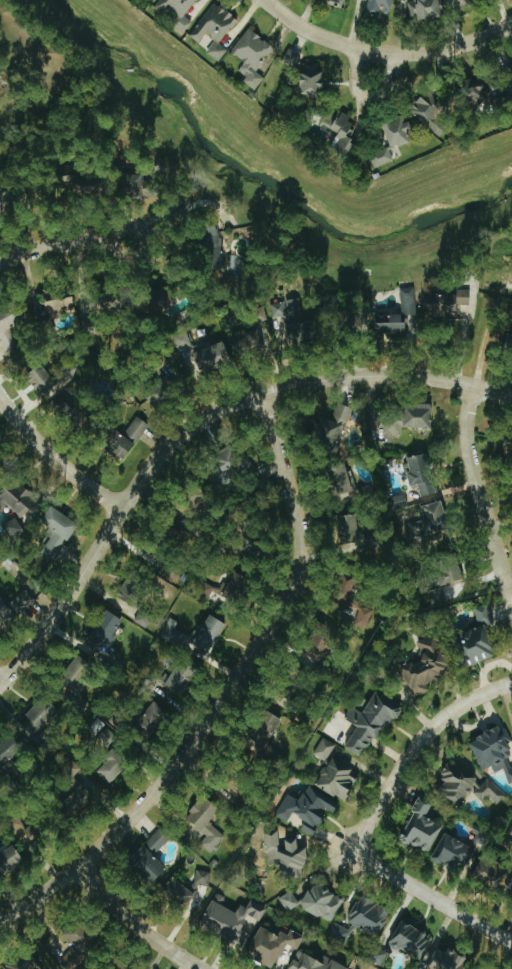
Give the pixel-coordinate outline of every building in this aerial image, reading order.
[(155,9),(185,32),(193,22),(186,17),(199,0),(162,0),(155,9)] [(343,9),(345,0),(329,0),(328,5),(343,9)] [(368,15),(380,17),(381,13),(392,15),(394,0),(370,0),(368,15)] [(442,0),(418,0),(419,20),(443,18),(442,0)] [(190,36),(207,48),(205,51),(220,62),(229,49),(222,44),(240,20),(215,2),(190,36)] [(256,91),(265,78),(258,72),(275,47),(249,28),(232,53),(245,62),(239,71),(247,77),(244,82),(256,91)] [(282,62),(294,70),(303,56),(290,48),(282,62)] [(325,63),(302,62),(301,95),(323,96),(325,63)] [(506,104),(507,82),(473,82),(472,104),(506,104)] [(439,116),(446,108),(429,92),(411,110),(441,138),(451,127),(439,116)] [(340,133),(332,148),(351,158),(359,143),(348,138),(357,121),(335,109),(331,115),(326,113),(321,123),(340,133)] [(391,147),(415,143),(411,117),(386,121),(391,147)] [(394,161),(389,148),(370,155),(375,168),(394,161)] [(123,197),(155,198),(155,181),(145,181),(145,174),(124,174),(123,197)] [(244,273),(246,259),(220,256),(223,227),(203,226),(200,256),(207,257),(206,269),(244,273)] [(416,288),(402,288),(402,314),(377,314),(377,334),(407,334),(407,315),(416,315),(416,288)] [(11,357),(24,349),(12,328),(41,312),(37,305),(45,304),(45,307),(49,314),(76,311),(74,289),(44,292),(45,300),(40,300),(35,303),(30,303),(32,307),(28,309),(25,303),(12,304),(0,311),(0,338),(11,357)] [(169,291),(156,290),(155,308),(173,309),(173,298),(169,297),(169,291)] [(471,306),(471,290),(458,290),(458,294),(425,295),(426,318),(448,317),(448,307),(471,306)] [(271,304),(273,318),(287,316),(291,345),(322,341),(319,317),(306,319),(303,299),(271,304)] [(348,330),(366,330),(366,314),(347,314),(348,330)] [(232,338),(239,356),(270,345),(264,327),(232,338)] [(193,345),(187,330),(174,335),(179,350),(193,345)] [(203,375),(234,364),(226,342),(195,353),(203,375)] [(28,375),(43,398),(59,387),(44,365),(28,375)] [(83,426),(90,416),(64,398),(56,408),(83,426)] [(353,408),(339,403),(332,420),(321,416),(313,438),(338,447),(353,408)] [(434,405),(407,404),(407,416),(385,415),(384,436),(403,437),(404,428),(433,429),(434,405)] [(150,425),(138,416),(125,434),(138,442),(150,425)] [(108,453),(129,461),(136,441),(115,433),(108,453)] [(218,488),(254,475),(242,443),(216,452),(223,470),(213,474),(218,488)] [(412,487),(421,486),(422,497),(436,495),(431,455),(408,457),(412,487)] [(349,464),(329,469),(337,497),(356,492),(349,464)] [(16,481),(0,499),(0,505),(5,509),(9,505),(24,518),(39,501),(16,481)] [(351,492),(354,503),(376,498),(373,486),(351,492)] [(427,535),(450,532),(446,502),(424,505),(427,535)] [(80,525),(53,506),(42,522),(54,531),(40,553),(55,563),(80,525)] [(340,517),(344,548),(355,547),(354,543),(362,543),(359,515),(340,517)] [(27,532),(18,518),(4,526),(13,541),(27,532)] [(448,585),(465,581),(462,565),(445,568),(448,585)] [(149,582),(132,573),(119,596),(136,605),(149,582)] [(254,579),(236,573),(232,585),(223,582),(221,588),(205,583),(201,594),(232,606),(235,598),(245,602),(254,579)] [(339,600),(353,604),(359,579),(344,576),(339,600)] [(432,606),(445,603),(442,589),(429,592),(432,606)] [(28,590),(8,606),(1,597),(0,598),(0,618),(7,626),(37,601),(28,590)] [(481,627),(459,636),(471,667),(499,656),(487,627),(495,623),(488,604),(474,610),(481,627)] [(369,629),(373,610),(360,607),(356,626),(369,629)] [(136,622),(149,628),(155,614),(141,608),(136,622)] [(104,652),(124,620),(107,610),(87,642),(104,652)] [(195,643),(212,654),(229,626),(212,615),(195,643)] [(190,650),(195,638),(176,630),(179,622),(170,618),(161,638),(190,650)] [(400,684),(427,699),(452,653),(438,646),(440,643),(426,635),(400,684)] [(95,666),(81,655),(59,683),(73,694),(95,666)] [(186,697),(198,669),(179,661),(167,689),(186,697)] [(347,749),(361,757),(366,748),(375,752),(400,704),(377,692),(366,714),(354,708),(347,721),(359,727),(347,749)] [(89,708),(86,698),(78,701),(81,711),(89,708)] [(26,722),(39,736),(64,714),(51,699),(26,722)] [(136,727),(152,740),(172,715),(155,702),(136,727)] [(266,748),(284,721),(270,712),(252,738),(266,748)] [(511,784),(511,768),(509,769),(505,758),(511,755),(511,741),(506,726),(471,741),(483,771),(493,767),(496,774),(505,770),(511,785),(511,784)] [(118,738),(108,728),(96,740),(107,750),(118,738)] [(25,754),(14,737),(0,746),(0,769),(25,754)] [(337,745),(324,738),(314,754),(328,762),(337,745)] [(97,770),(112,784),(131,764),(116,750),(97,770)] [(355,767),(332,757),(318,788),(348,801),(357,780),(351,777),(355,767)] [(82,769),(73,759),(63,769),(73,779),(82,769)] [(506,797),(489,778),(481,786),(457,760),(440,775),(451,786),(445,791),(458,807),(474,792),(485,805),(492,799),(498,805),(506,797)] [(64,804),(76,817),(97,797),(84,784),(64,804)] [(288,794),(276,816),(288,823),(293,814),(308,822),(303,832),(315,838),(330,811),(336,815),(342,805),(310,787),(302,801),(288,794)] [(225,834),(211,825),(221,808),(203,797),(188,822),(209,834),(201,846),(213,854),(225,834)] [(445,826),(428,818),(435,805),(421,798),(413,812),(416,813),(402,840),(430,855),(445,826)] [(30,839),(20,816),(10,820),(21,843),(30,839)] [(25,832),(36,843),(47,833),(36,821),(25,832)] [(147,842),(157,853),(172,839),(162,828),(147,842)] [(487,843),(488,831),(476,830),(475,843),(487,843)] [(270,867),(282,865),(284,874),(310,870),(307,849),(300,849),(299,840),(281,842),(280,834),(265,836),(270,867)] [(432,859),(461,875),(475,850),(447,834),(432,859)] [(6,875),(26,861),(15,845),(0,855),(0,865),(6,875)] [(145,846),(135,856),(139,861),(133,866),(152,885),(168,869),(145,846)] [(484,857),(473,878),(501,894),(511,872),(484,857)] [(198,893),(174,877),(163,893),(187,909),(198,893)] [(332,924),(346,899),(314,882),(300,906),(332,924)] [(201,925),(246,946),(252,932),(245,928),(249,919),(261,924),(268,907),(252,900),(249,908),(242,905),(238,912),(222,905),(226,897),(216,892),(201,925)] [(391,911),(363,896),(349,922),(377,937),(391,911)] [(63,936),(75,946),(61,962),(68,968),(80,968),(104,942),(78,919),(63,936)] [(434,936),(402,921),(391,945),(424,959),(434,936)] [(352,931),(335,922),(329,936),(345,944),(352,931)] [(306,936),(292,929),(289,937),(262,924),(248,954),(276,968),(288,944),(299,949),(306,936)] [(473,959),(449,947),(447,951),(438,947),(428,968),(468,968),(473,959)] [(44,968),(27,950),(6,968),(43,968),(44,968)] [(322,960),(300,950),(291,968),(348,968),(349,966),(325,955),(322,960)]
